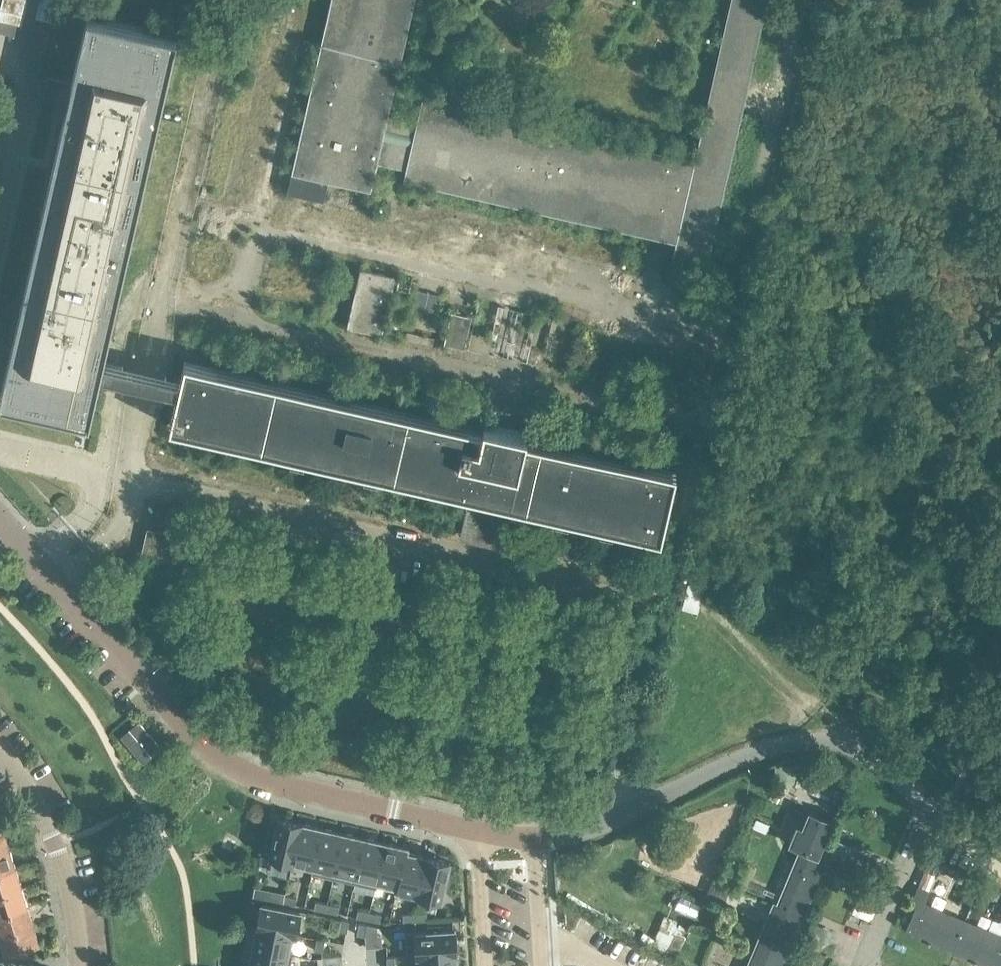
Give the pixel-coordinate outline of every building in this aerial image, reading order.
[(293,169),(292,169),(292,172),(362,188),(371,189),(377,161),(393,165),(392,167),(402,169),(402,167),(406,168),(404,179),(676,241),(673,257),(707,265),(767,0),(731,0),(716,65),(695,159),(679,156),(678,155),(631,145),(438,101),(423,98),(422,97),(417,121),(388,114),(389,107),(413,0),(331,0),(293,169)] [(539,509),(660,537),(676,471),(525,436),(527,431),(483,421),(482,427),(185,359),(181,378),(150,371),(103,361),(177,33),(88,13),(72,81),(70,89),(68,88),(63,108),(66,109),(65,112),(64,118),(0,398),(90,419),(100,374),(147,384),(178,392),(170,425),(469,493),(459,537),(498,546),(508,502),(539,509)] [(361,268),(348,325),(382,333),(395,276),(394,275),(391,287),(382,285),(385,273),(361,268)] [(412,314),(435,319),(441,294),(417,289),(412,314)] [(472,316),(451,311),(444,343),(465,347),(472,316)] [(145,551),(166,556),(170,535),(150,531),(145,551)] [(141,721),(123,736),(146,764),(164,748),(141,721)] [(792,841),(792,842),(802,847),(817,853),(814,861),(822,865),(824,866),(825,865),(855,878),(855,879),(856,879),(863,863),(821,845),(831,820),(809,811),(802,828),(798,826),(798,827),(800,828),(794,842),(792,841)] [(279,817),(269,860),(292,865),(302,822),(279,817)] [(302,822),(292,865),(312,870),(313,870),(323,827),(302,822)] [(9,846),(3,827),(1,828),(0,824),(0,849),(9,846)] [(312,870),(311,872),(333,877),(344,832),(323,827),(313,870),(312,870)] [(344,832),(333,877),(355,882),(365,836),(344,832)] [(365,836),(355,882),(377,887),(377,885),(376,885),(386,841),(365,836)] [(386,841),(376,885),(377,885),(397,889),(406,851),(407,851),(408,846),(386,841)] [(15,866),(9,846),(0,849),(0,870),(15,866)] [(795,945),(797,946),(797,945),(789,942),(800,915),(802,916),(806,908),(804,907),(822,865),(814,861),(817,853),(802,847),(796,861),(780,899),(778,904),(775,903),(774,904),(775,904),(750,965),(787,965),(795,945)] [(406,851),(397,889),(418,894),(427,855),(407,851),(406,851)] [(427,855),(418,894),(441,899),(444,887),(448,888),(451,873),(448,873),(450,861),(427,855)] [(918,905),(907,929),(928,939),(927,941),(930,942),(931,940),(953,949),(965,920),(925,903),(929,892),(939,869),(944,871),(947,863),(931,857),(919,887),(912,903),(918,905)] [(21,885),(15,866),(0,870),(0,891),(21,885)] [(711,880),(706,893),(724,901),(729,888),(711,880)] [(27,904),(21,885),(0,891),(0,912),(27,904)] [(265,888),(263,898),(283,902),(285,892),(265,888)] [(285,894),(284,902),(296,904),(297,897),(285,894)] [(316,900),(314,908),(326,911),(328,903),(316,900)] [(262,903),(257,926),(292,933),(292,934),(296,935),(301,910),(262,903)] [(328,903),(326,911),(338,913),(339,905),(328,903)] [(33,923),(27,904),(0,912),(0,933),(33,923)] [(358,909),(357,917),(369,919),(370,911),(358,909)] [(370,911),(369,919),(380,921),(382,913),(370,911)] [(415,912),(403,913),(404,921),(416,920),(415,912)] [(427,912),(415,912),(416,920),(428,920),(427,912)] [(342,918),(339,930),(347,932),(349,920),(342,918)] [(953,949),(975,958),(973,961),(976,962),(977,959),(993,965),(1000,965),(1000,963),(1000,935),(965,920),(953,949)] [(359,922),(357,934),(365,935),(367,924),(359,922)] [(33,923),(0,933),(0,940),(1,944),(0,945),(0,958),(30,949),(28,945),(39,942),(33,923)] [(720,923),(717,932),(728,936),(731,927),(720,923)] [(427,930),(406,931),(407,956),(411,956),(411,955),(457,952),(455,928),(443,929),(442,925),(427,926),(427,930)] [(257,926),(253,946),(288,953),(288,952),(292,934),(292,933),(257,926)] [(317,938),(315,949),(323,951),(323,949),(325,939),(317,938)] [(249,965),(250,965),(290,965),(293,953),(288,952),(288,953),(253,946),(249,965)] [(411,955),(411,956),(412,965),(458,965),(457,952),(411,955)] [(387,956),(388,965),(396,965),(395,956),(387,956)]
